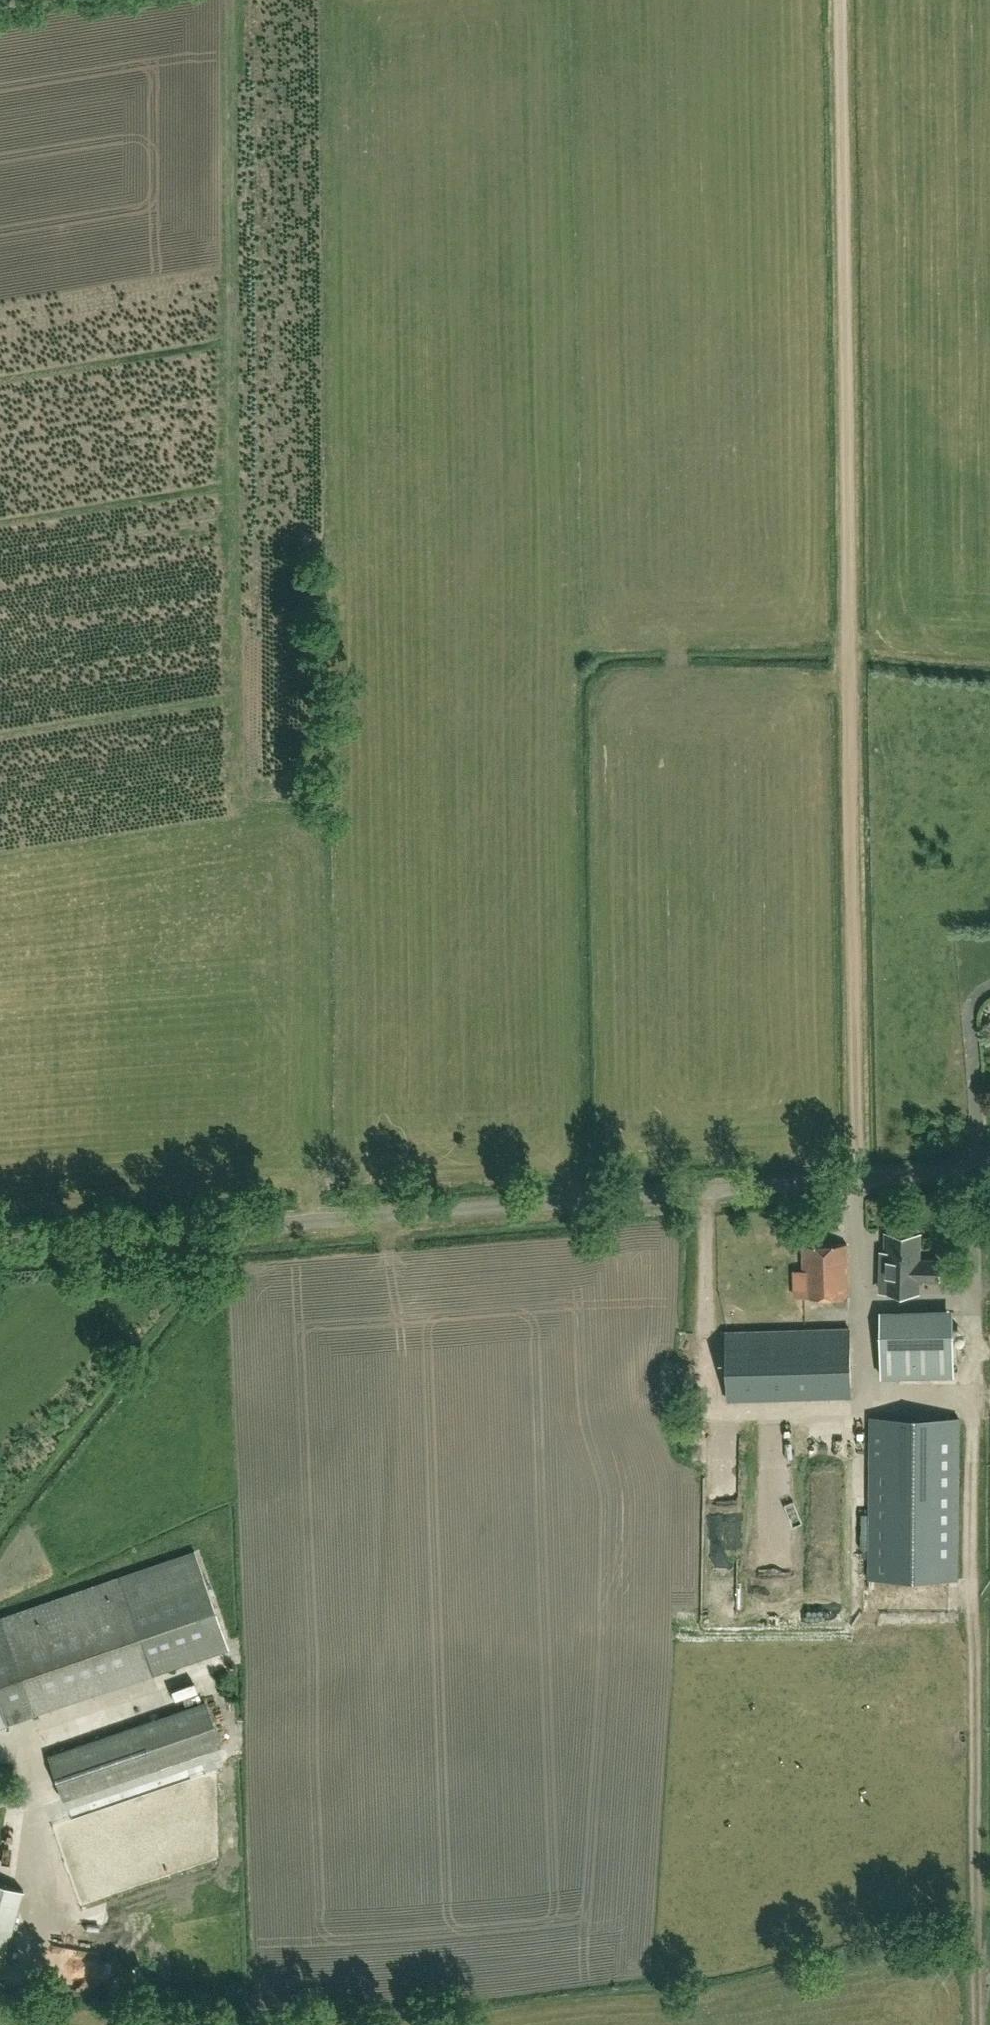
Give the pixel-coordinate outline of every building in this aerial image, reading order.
[(882,1251),(882,1260),(881,1290),(918,1291),(918,1278),(939,1279),(940,1261),(919,1260),(919,1235),(887,1234),(887,1251),(882,1251)] [(804,1297),(848,1296),(847,1243),(803,1245),(804,1297)] [(958,1308),(884,1310),(885,1378),(920,1377),(920,1382),(960,1381),(958,1308)] [(849,1329),(726,1332),(728,1401),(851,1398),(849,1329)] [(958,1579),(959,1418),(871,1417),(869,1578),(958,1579)] [(117,1576),(0,1616),(0,1725),(7,1722),(7,1721),(227,1645),(193,1549),(117,1576)] [(219,1747),(204,1703),(49,1757),(64,1801),(219,1747)] [(23,1889),(0,1882),(0,1965),(23,1889)]
